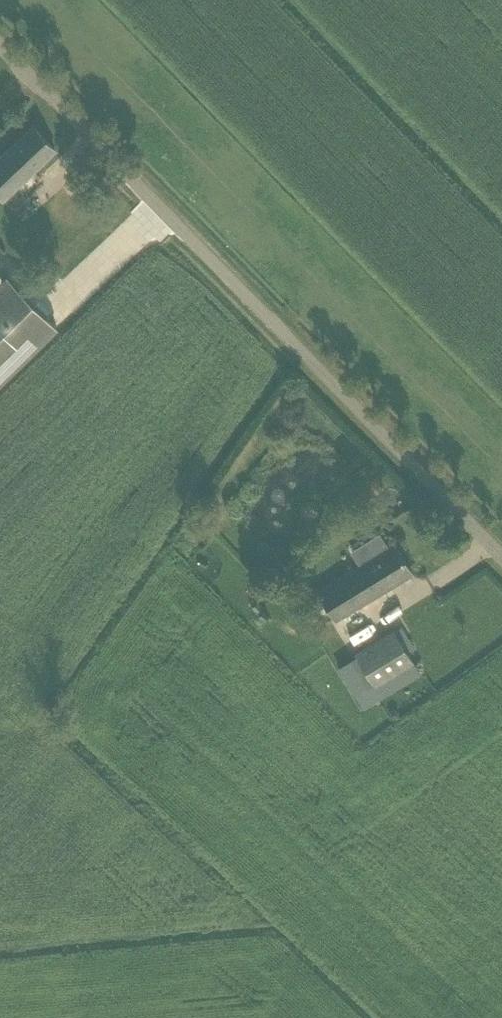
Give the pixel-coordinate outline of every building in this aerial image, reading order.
[(18,139),(0,156),(0,199),(1,200),(55,149),(33,126),(18,139)] [(8,275),(0,283),(0,379),(56,324),(8,275)] [(394,543),(377,553),(317,590),(335,619),(412,573),(394,543)] [(394,630),(354,654),(381,697),(420,674),(394,630)]
